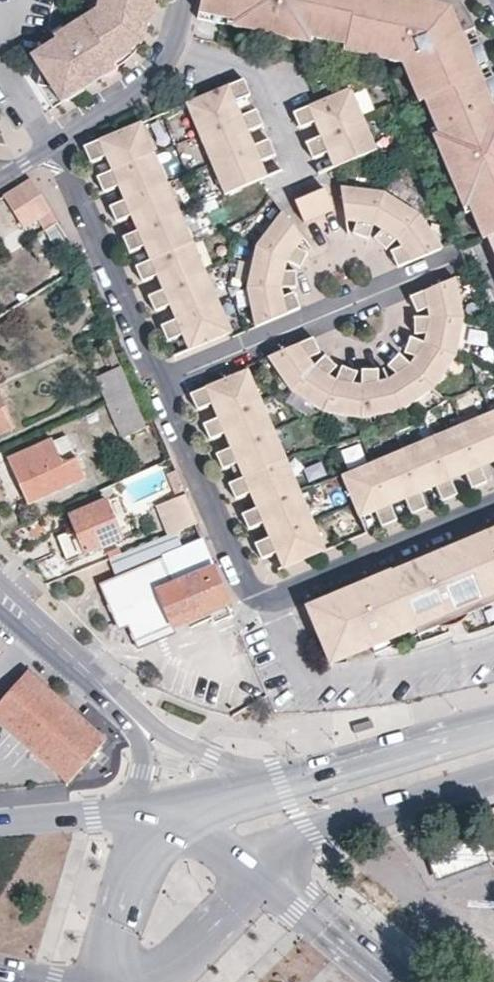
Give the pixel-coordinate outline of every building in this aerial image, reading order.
[(110,6),(96,0),(93,0),(91,4),(87,6),(51,30),(52,32),(28,49),(36,63),(34,79),(57,85),(63,93),(73,87),(104,69),(98,60),(108,53),(125,43),(140,35),(142,24),(143,18),(133,15),(137,0),(112,0),(110,6)] [(146,18),(149,5),(150,2),(144,0),(137,0),(133,15),(143,18),(146,18)] [(195,13),(390,56),(399,58),(461,208),(467,205),(479,234),(485,231),(493,228),(493,227),(493,77),(484,52),(466,10),(462,3),(460,0),(198,0),(195,13)] [(108,53),(113,62),(122,56),(128,51),(129,49),(125,43),(108,53)] [(98,60),(104,69),(113,62),(108,53),(98,60)] [(251,141),(243,145),(237,131),(245,128),(261,121),(254,106),(239,112),(231,116),(224,101),(232,98),(248,91),(241,75),(182,99),(196,130),(205,126),(212,142),(203,146),(222,190),(256,176),(249,161),(258,157),(274,151),(266,135),(251,141)] [(298,122),(313,116),(322,113),(328,128),(320,131),(304,138),(311,154),(326,148),(334,144),(340,159),(374,145),(350,84),(291,108),(298,122)] [(232,98),(224,101),(231,116),(239,112),(232,98)] [(320,131),(328,128),(322,113),(313,116),(320,131)] [(139,118),(130,122),(136,137),(145,133),(139,118)] [(142,241),(150,238),(156,252),(148,255),(132,262),(137,273),(139,277),(154,271),(163,267),(169,282),(161,286),(145,292),(151,308),(167,301),(176,297),(182,312),(174,315),(157,322),(164,338),(180,331),(189,328),(196,344),(219,334),(229,330),(222,314),(214,317),(207,301),(215,298),(209,283),(200,287),(193,271),(202,267),(196,252),(188,256),(181,241),(190,237),(183,223),(175,226),(169,213),(178,209),(171,193),(162,196),(156,182),(164,179),(158,163),(149,167),(143,153),(152,149),(145,133),(136,137),(130,122),(81,143),(85,151),(88,158),(104,151),(113,148),(119,163),(110,166),(94,173),(101,188),(117,181),(125,178),(131,193),(123,196),(107,203),(113,218),(129,211),(138,208),(144,223),(136,227),(120,234),(126,248),(142,241)] [(205,126),(196,130),(203,146),(212,142),(205,126)] [(245,128),(237,131),(243,145),(251,141),(245,128)] [(332,163),(340,159),(334,144),(326,148),(332,163)] [(113,148),(104,151),(110,166),(119,163),(113,148)] [(152,149),(143,153),(149,167),(158,163),(152,149)] [(256,176),(265,172),(258,157),(249,161),(256,176)] [(125,178),(117,181),(123,196),(131,193),(125,178)] [(33,179),(4,196),(24,228),(39,219),(46,230),(59,222),(33,179)] [(162,196),(171,193),(164,179),(156,182),(162,196)] [(367,234),(371,220),(379,226),(372,234),(382,245),(393,236),(398,244),(387,249),(395,264),(440,245),(418,212),(383,189),(338,183),(343,217),(352,219),(351,230),(367,234)] [(331,205),(323,184),(293,196),(301,218),(331,205)] [(292,267),(281,266),(282,256),(297,264),(304,250),(293,242),(300,234),(279,207),(252,242),(243,284),(248,311),(251,319),(252,321),(297,302),(289,288),(278,292),(278,283),(293,282),(292,267)] [(136,227),(144,223),(138,208),(129,211),(136,227)] [(175,226),(183,223),(178,209),(169,213),(175,226)] [(59,222),(46,230),(59,251),(72,243),(59,222)] [(485,231),(493,252),(493,230),(493,228),(485,231)] [(188,256),(196,252),(190,237),(181,241),(188,256)] [(150,238),(142,241),(148,255),(156,252),(150,238)] [(161,286),(169,282),(163,267),(154,271),(161,286)] [(202,267),(193,271),(200,287),(209,283),(202,267)] [(396,370),(387,377),(377,378),(376,366),(360,366),(359,381),(351,380),(355,369),(339,363),(334,376),(326,372),(334,363),(323,351),(312,361),(307,355),(317,348),(310,333),(279,345),(266,351),(267,353),(289,386),(321,408),(359,413),(398,403),(430,385),(454,352),(462,315),(454,275),(407,294),(415,308),(426,304),(431,314),(412,313),(413,330),(424,331),(423,339),(407,334),(403,349),(414,354),(408,362),(397,351),(387,361),(396,370)] [(176,297),(167,301),(174,315),(182,312),(176,297)] [(214,317),(222,314),(215,298),(207,301),(214,317)] [(189,328),(180,331),(187,348),(196,344),(189,328)] [(108,403),(133,393),(110,339),(103,342),(113,370),(97,377),(108,403)] [(246,366),(238,370),(246,388),(254,384),(246,366)] [(250,489),(258,486),(264,501),(256,504),(241,511),(247,525),(263,519),(271,515),(277,529),(269,533),(253,540),(255,544),(260,556),(276,549),(283,546),(291,562),(325,548),(318,531),(308,535),(301,520),(311,516),(305,501),(296,505),(289,490),(298,486),(292,472),(283,476),(276,460),(285,456),(279,442),(270,446),(264,431),(273,428),(267,414),(258,417),(251,401),(260,398),(254,384),(246,388),(238,370),(221,377),(189,391),(196,408),(212,401),(220,397),(226,412),(218,415),(203,422),(210,438),(225,431),(233,428),(239,441),(231,445),(215,452),(222,467),(237,460),(245,456),(251,470),(243,474),(227,480),(231,488),(234,496),(250,489)] [(133,393),(108,403),(123,438),(147,428),(133,393)] [(218,415),(226,412),(220,397),(212,401),(218,415)] [(258,417),(267,414),(260,398),(251,401),(258,417)] [(0,399),(0,433),(12,427),(0,399)] [(443,465),(457,459),(460,467),(467,484),(478,479),(483,477),(476,460),(473,452),(487,447),(490,455),(493,464),(493,405),(488,407),(492,416),(477,422),(473,413),(459,419),(463,427),(448,434),(444,426),(430,432),(433,440),(417,447),(414,438),(399,445),(402,453),(387,460),(383,451),(369,457),(372,465),(357,472),(353,463),(338,470),(352,502),(366,496),(370,505),(377,521),(393,515),(386,498),(382,490),(397,484),(400,492),(407,508),(422,502),(416,486),(412,478),(427,471),(431,479),(438,496),(454,489),(447,473),(443,465)] [(492,416),(488,407),(473,413),(477,422),(492,416)] [(444,426),(448,434),(463,427),(459,419),(444,426)] [(231,445),(239,441),(233,428),(225,431),(231,445)] [(273,428),(264,431),(270,446),(279,442),(279,441),(273,428)] [(414,438),(417,447),(433,440),(430,432),(414,438)] [(64,463),(77,457),(67,433),(53,440),(64,463)] [(53,440),(12,458),(30,501),(87,476),(77,457),(64,463),(53,440)] [(402,453),(399,445),(383,451),(387,460),(402,453)] [(473,452),(476,460),(490,455),(487,447),(473,452)] [(243,474),(251,470),(245,456),(237,460),(243,474)] [(285,456),(276,460),(283,476),(292,472),(285,456)] [(353,463),(357,472),(372,465),(369,457),(353,463)] [(443,465),(447,473),(460,467),(457,459),(443,465)] [(186,492),(178,471),(169,475),(177,496),(186,492)] [(431,479),(427,471),(412,478),(416,486),(431,479)] [(382,490),(386,498),(400,492),(397,484),(382,490)] [(258,486),(250,489),(256,504),(264,501),(258,486)] [(298,486),(289,490),(296,505),(305,501),(298,486)] [(177,496),(169,499),(181,529),(196,523),(198,522),(186,492),(177,496)] [(352,502),(355,511),(370,505),(366,496),(352,502)] [(181,529),(169,499),(156,504),(169,534),(177,531),(181,529)] [(123,538),(106,500),(71,515),(77,529),(88,553),(123,538)] [(269,533),(277,529),(271,515),(263,519),(269,533)] [(308,535),(318,531),(311,516),(301,520),(308,535)] [(493,588),(493,590),(493,520),(484,525),(486,530),(473,536),(470,530),(427,549),(429,554),(415,560),(413,554),(379,569),(356,578),(358,584),(345,590),(342,584),(305,600),(300,602),(315,637),(329,631),(338,653),(365,642),(368,648),(384,642),(381,635),(408,623),(436,612),(439,619),(453,613),(450,606),(471,597),(493,588)] [(484,525),(470,530),(473,536),(486,530),(484,525)] [(70,561),(88,553),(77,529),(59,536),(70,561)] [(136,642),(174,627),(210,612),(215,623),(233,615),(228,604),(231,603),(203,538),(183,546),(177,531),(169,534),(111,558),(117,577),(100,584),(116,622),(129,627),(136,642)] [(283,565),(291,562),(283,546),(276,549),(283,565)] [(415,560),(429,554),(427,549),(413,554),(415,560)] [(358,584),(356,578),(342,584),(345,590),(358,584)] [(493,595),(493,590),(493,588),(471,597),(474,604),(493,595)] [(474,604),(471,597),(450,606),(453,613),(474,604)] [(411,630),(439,619),(436,612),(408,623),(411,630)] [(384,642),(411,630),(408,623),(381,635),(384,642)] [(136,642),(143,656),(180,641),(174,627),(136,642)] [(338,653),(329,631),(315,637),(324,659),(338,653)] [(58,699),(26,673),(24,674),(0,703),(0,723),(71,783),(107,742),(58,699)] [(483,836),(427,851),(436,883),(492,867),(483,836)]
